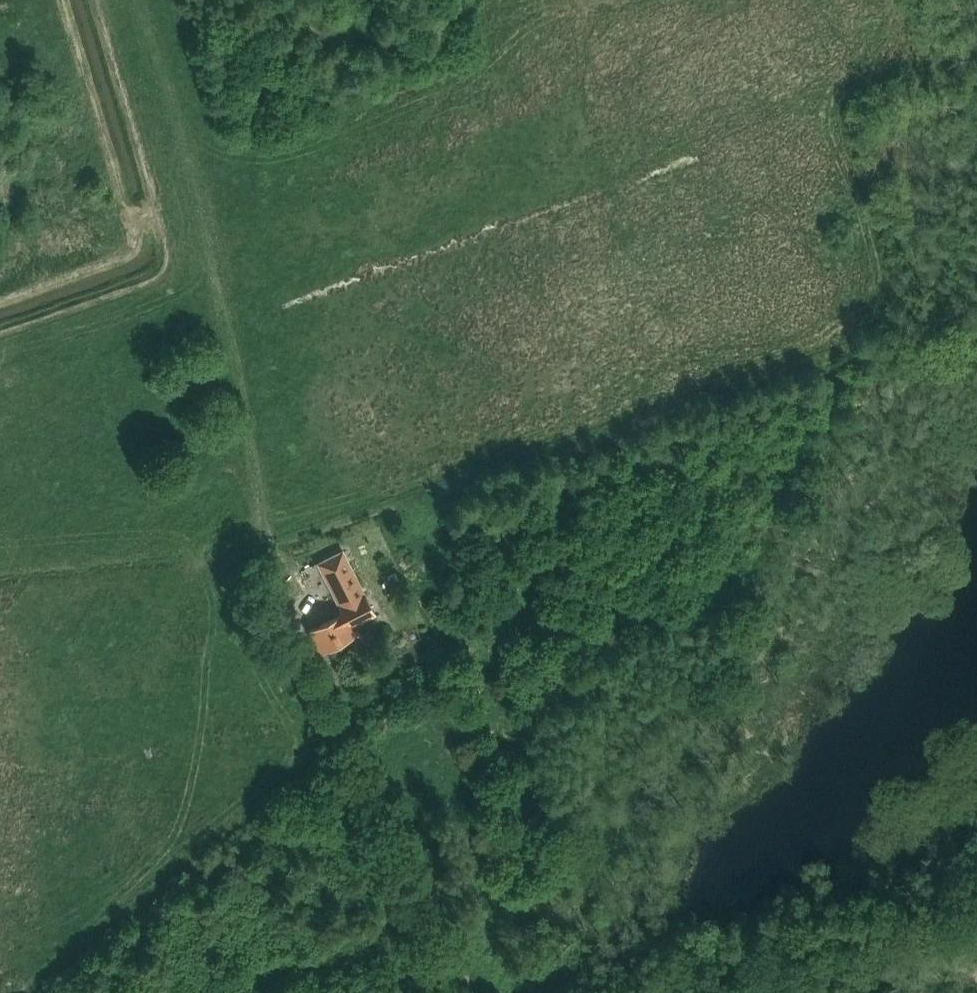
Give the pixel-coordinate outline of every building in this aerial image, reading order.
[(343,613),(311,629),(322,651),(355,634),(351,626),(375,614),(343,550),(318,563),(343,613)]
